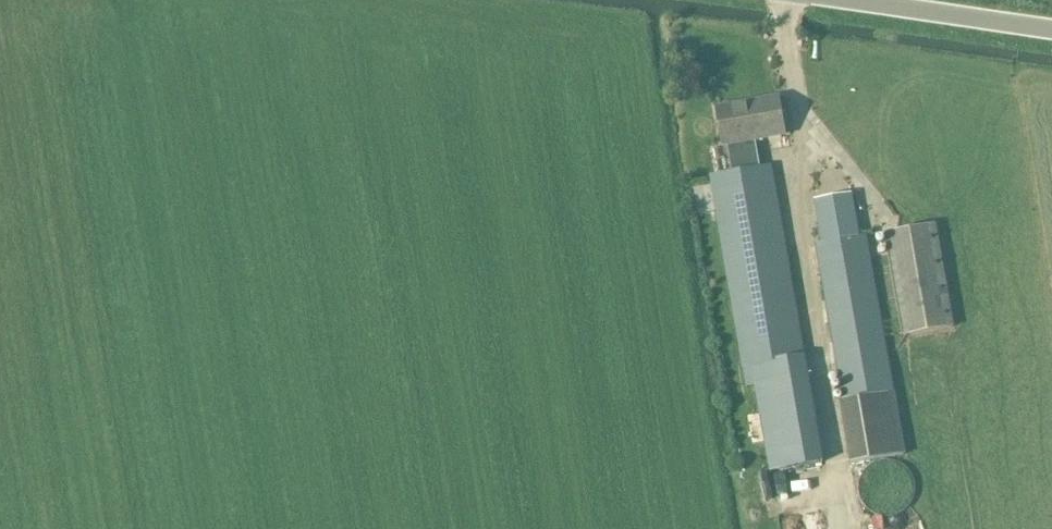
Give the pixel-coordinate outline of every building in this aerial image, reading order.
[(787,135),(781,98),(720,109),(726,145),(727,145),(732,172),(710,176),(711,185),(694,188),(699,215),(716,212),(742,368),(744,368),(747,386),(755,385),(760,415),(749,417),(754,444),(765,442),(770,471),(823,461),(808,373),(768,380),(765,364),(805,357),(772,165),(761,167),(756,140),(787,135)] [(954,326),(936,223),(885,232),(903,335),(954,326)] [(894,391),(867,235),(816,244),(843,400),(840,401),(851,463),(906,453),(895,391),(894,391)] [(887,516),(892,515),(897,514),(899,513),(902,512),(904,510),(907,507),(909,505),(910,503),(912,501),(913,499),(914,497),(914,494),(915,492),(915,489),(915,487),(915,484),(914,482),(914,479),(913,477),(912,475),(911,473),(909,471),(908,469),(906,467),(902,464),(900,463),(898,462),(896,461),(894,460),(889,460),(886,460),(881,460),(879,461),(877,461),(875,462),(872,463),(870,465),(869,466),(867,468),(865,470),(864,472),(862,474),(861,476),(860,478),(860,481),(859,483),(859,485),(859,488),(859,490),(859,493),(860,495),(860,497),(861,500),(863,502),(864,504),(867,508),(869,509),(871,511),(873,512),(875,513),(878,514),(880,515),(885,516),(887,516)]
